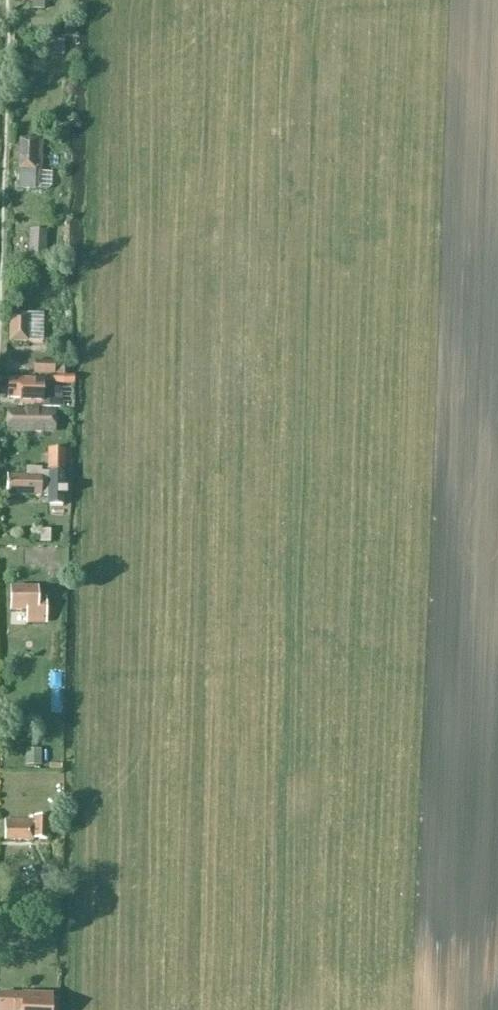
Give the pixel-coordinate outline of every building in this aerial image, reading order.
[(19,0),(32,1),(32,10),(44,11),(44,1),(49,2),(49,0),(19,0)] [(43,142),(36,142),(36,141),(19,141),(18,188),(36,189),(36,186),(41,186),(41,169),(42,169),(43,142)] [(44,260),(45,232),(30,231),(29,259),(44,260)] [(39,316),(27,316),(10,315),(9,341),(39,342),(39,316)] [(55,362),(34,362),(34,376),(55,376),(55,362)] [(35,386),(35,380),(8,380),(8,399),(21,399),(21,404),(41,404),(41,408),(59,408),(59,394),(42,394),(42,387),(35,386)] [(54,432),(54,412),(9,411),(9,431),(54,432)] [(65,472),(65,451),(48,451),(48,472),(65,472)] [(41,496),(41,477),(41,468),(27,468),(26,477),(7,476),(6,495),(41,496)] [(66,479),(50,478),(49,498),(65,498),(66,479)] [(26,623),(45,623),(45,601),(36,601),(36,590),(10,590),(10,611),(26,611),(26,623)] [(49,840),(50,817),(36,816),(36,820),(7,819),(6,839),(49,840)] [(58,874),(44,873),(43,889),(57,889),(58,874)] [(28,996),(0,995),(0,1009),(52,1009),(52,997),(28,996)]
